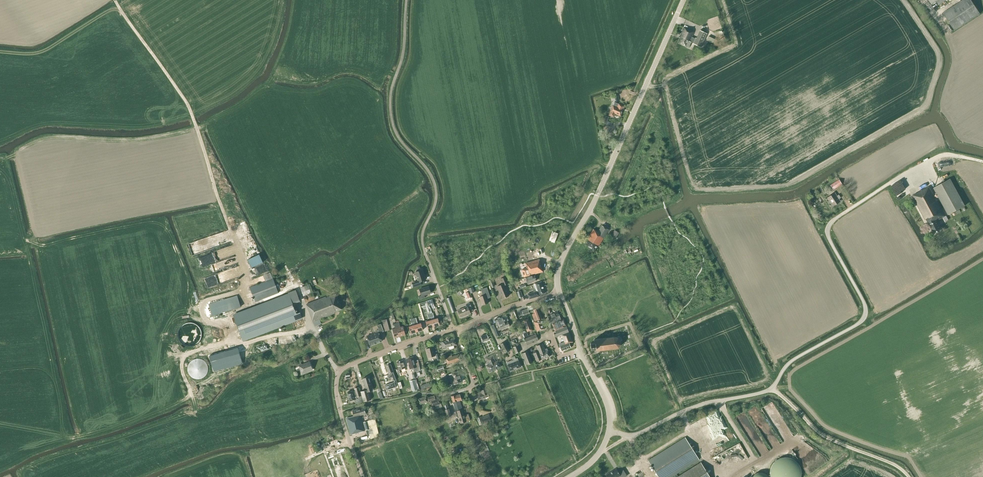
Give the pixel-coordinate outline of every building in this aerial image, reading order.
[(955,30),(980,13),(971,0),(963,0),(943,13),(955,30)] [(693,43),(701,47),(707,33),(700,30),(697,38),(695,38),(692,37),(694,32),(684,28),(680,38),(678,43),(686,46),(689,47),(691,42),(693,43)] [(714,44),(716,40),(707,36),(705,40),(714,44)] [(620,116),(624,106),(619,104),(617,106),(613,104),(609,115),(613,117),(615,113),(620,116)] [(601,121),(607,124),(610,117),(604,115),(601,121)] [(965,206),(950,179),(934,188),(936,193),(934,194),(930,186),(912,196),(925,219),(926,219),(934,233),(941,229),(936,221),(946,215),(938,200),(940,199),(948,215),(965,206)] [(830,185),(833,190),(842,184),(839,180),(830,185)] [(840,201),(839,199),(841,198),(839,194),(837,196),(835,193),(828,197),(833,206),(840,201)] [(588,240),(585,245),(595,250),(597,247),(598,247),(609,230),(602,225),(598,232),(593,229),(587,239),(588,240)] [(611,237),(615,240),(619,233),(615,230),(611,237)] [(536,249),(523,253),(525,262),(539,258),(536,249)] [(251,267),(263,262),(259,254),(247,259),(251,267)] [(543,272),(539,259),(525,263),(527,268),(522,269),(524,277),(543,272)] [(425,280),(422,270),(417,271),(416,271),(414,275),(416,276),(418,281),(412,283),(412,285),(413,288),(421,285),(420,281),(425,280)] [(226,282),(223,272),(204,278),(208,288),(226,282)] [(537,280),(535,275),(525,278),(527,284),(532,283),(531,282),(537,280)] [(501,295),(502,298),(509,296),(507,292),(508,292),(505,285),(508,284),(505,277),(501,279),(503,284),(497,286),(500,295),(501,295)] [(250,288),(255,301),(278,293),(273,279),(250,288)] [(533,292),(527,294),(529,299),(539,296),(539,295),(545,293),(541,282),(534,284),(535,289),(533,290),(533,292)] [(315,299),(313,292),(312,290),(310,284),(304,286),(300,288),(306,302),(315,299)] [(425,298),(424,295),(431,293),(429,286),(419,289),(421,296),(418,297),(419,299),(425,298)] [(480,297),(482,305),(488,303),(486,297),(489,296),(486,287),(480,289),(483,296),(480,297)] [(243,340),(302,317),(300,312),(296,313),(289,294),(233,315),(243,340)] [(313,321),(335,313),(334,312),(341,309),(336,294),(326,297),(326,296),(306,304),(313,321)] [(211,315),(241,307),(237,295),(208,303),(211,315)] [(447,298),(452,312),(458,310),(457,308),(454,309),(450,297),(447,298)] [(458,310),(461,317),(470,313),(470,312),(473,311),(470,303),(466,305),(466,307),(458,310)] [(542,318),(538,308),(533,310),(535,314),(532,315),(535,321),(542,318)] [(433,313),(430,314),(432,320),(434,327),(440,325),(438,318),(434,319),(433,313)] [(552,323),(555,331),(555,330),(564,327),(564,326),(566,325),(564,319),(562,320),(560,315),(550,319),(552,323)] [(503,316),(494,319),(499,330),(510,326),(507,321),(505,321),(503,316)] [(387,318),(382,320),(385,331),(390,329),(387,318)] [(417,331),(415,325),(414,322),(413,318),(410,319),(412,325),(409,326),(411,333),(417,331)] [(528,319),(523,320),(527,331),(532,330),(528,319)] [(542,319),(540,319),(533,322),(537,331),(544,329),(542,324),(544,323),(542,319)] [(428,328),(434,327),(432,320),(426,321),(428,328)] [(399,322),(397,323),(400,336),(405,335),(403,326),(400,327),(399,322)] [(376,333),(373,334),(376,343),(382,341),(378,332),(383,330),(381,324),(377,325),(379,329),(375,331),(376,333)] [(496,324),(492,326),(497,337),(500,335),(498,331),(499,330),(496,324)] [(567,326),(564,327),(555,330),(556,333),(554,334),(555,337),(569,332),(567,326)] [(572,342),(569,332),(561,335),(564,344),(560,346),(561,351),(571,347),(569,343),(572,342)] [(525,338),(527,344),(539,339),(536,333),(525,338)] [(370,345),(376,343),(373,334),(367,336),(370,345)] [(447,340),(443,342),(445,348),(456,345),(455,339),(451,340),(451,339),(450,339),(449,337),(447,338),(447,340)] [(591,343),(591,348),(595,348),(595,351),(615,349),(618,347),(621,345),(620,341),(618,338),(614,337),(594,340),(594,342),(591,343)] [(500,344),(505,353),(511,350),(506,341),(500,344)] [(536,346),(538,351),(542,359),(550,356),(547,348),(545,349),(543,343),(536,346)] [(242,363),(238,347),(209,356),(213,371),(242,363)] [(426,349),(428,357),(435,356),(433,347),(426,349)] [(522,353),(526,364),(532,362),(528,351),(522,353)] [(537,361),(542,359),(538,351),(533,353),(537,361)] [(460,361),(458,354),(452,356),(452,355),(445,357),(446,361),(447,364),(452,363),(452,364),(460,361)] [(486,366),(489,372),(501,367),(498,360),(496,362),(493,355),(486,358),(489,365),(486,366)] [(511,357),(512,360),(507,362),(508,365),(507,365),(510,371),(521,367),(519,361),(518,361),(517,358),(516,359),(515,356),(511,357)] [(413,357),(408,358),(410,364),(408,365),(410,369),(413,368),(414,372),(420,370),(419,366),(418,366),(416,361),(415,361),(413,357)] [(405,368),(402,360),(396,362),(399,369),(398,370),(399,373),(401,372),(400,369),(405,368)] [(312,369),(310,362),(302,365),(300,361),(293,364),(295,367),(299,366),(302,373),(312,369)] [(458,371),(451,373),(448,375),(446,376),(448,382),(450,381),(451,385),(455,384),(461,382),(460,378),(459,375),(458,371)] [(361,391),(364,402),(370,400),(368,392),(373,390),(369,377),(363,378),(365,387),(366,390),(361,391)] [(410,381),(412,391),(418,389),(415,380),(410,381)] [(385,385),(386,390),(396,387),(394,382),(385,385)] [(347,392),(350,401),(357,399),(357,397),(359,396),(361,396),(359,387),(354,388),(355,392),(354,390),(347,392)] [(476,392),(478,399),(489,396),(488,392),(487,392),(486,389),(476,392)] [(426,396),(418,399),(417,399),(416,398),(412,399),(414,408),(415,408),(415,409),(419,408),(418,407),(419,407),(418,405),(420,404),(428,402),(426,396)] [(434,396),(427,398),(429,402),(430,401),(432,406),(436,405),(437,408),(442,406),(439,398),(435,399),(434,396)] [(464,415),(460,401),(457,401),(453,402),(456,411),(455,411),(456,415),(457,417),(457,418),(459,417),(460,423),(470,420),(468,414),(464,415)] [(447,416),(451,415),(447,403),(443,404),(447,416)] [(364,430),(359,415),(366,413),(364,407),(352,410),(354,416),(346,418),(350,434),(364,430)] [(491,420),(489,414),(481,417),(484,423),(491,420)] [(648,460),(658,476),(710,476),(700,462),(678,476),(676,474),(699,460),(685,437),(648,460)] [(801,476),(801,474),(801,472),(801,471),(801,469),(800,467),(799,465),(798,464),(797,462),(796,461),(795,460),(793,459),(792,458),(790,458),(788,457),(787,457),(785,457),(783,457),(781,457),(779,458),(778,459),(776,460),(775,461),(773,462),(772,464),(771,466),(770,467),(770,469),(770,471),(770,472),(770,474),(770,476),(800,476),(801,476)] [(626,476),(627,476),(622,468),(618,471),(616,468),(607,475),(608,476),(618,476),(619,476),(620,476),(625,476),(626,476)]
